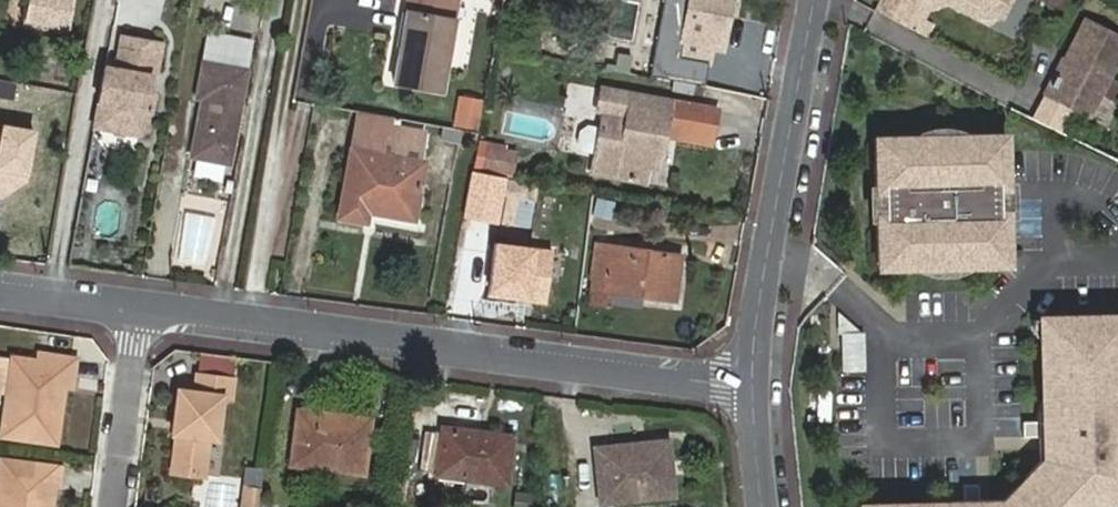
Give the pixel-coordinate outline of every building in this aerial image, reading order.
[(66,30),(72,0),(27,0),(23,22),(66,30)] [(650,77),(671,81),(676,59),(708,65),(711,48),(720,50),(730,0),(666,0),(650,77)] [(913,29),(928,0),(883,0),(877,12),(913,29)] [(456,20),(409,11),(395,85),(441,94),(456,20)] [(1057,96),(1100,118),(1117,81),(1117,33),(1089,18),(1069,57),(1075,61),(1057,96)] [(163,31),(123,24),(118,49),(116,58),(106,56),(99,92),(120,96),(115,120),(122,132),(137,135),(145,127),(153,86),(148,77),(151,64),(156,65),(163,31)] [(211,32),(198,97),(203,98),(192,157),(230,163),(247,71),(243,70),(249,40),(211,32)] [(118,49),(108,48),(106,56),(116,58),(118,49)] [(1051,94),(1057,96),(1075,61),(1069,57),(1051,94)] [(676,59),(671,81),(704,87),(708,65),(676,59)] [(666,130),(713,139),(719,110),(603,88),(587,172),(646,184),(649,168),(658,170),(664,137),(666,130)] [(478,135),(484,105),(462,101),(457,131),(478,135)] [(384,153),(390,119),(359,113),(338,218),(366,223),(368,212),(414,221),(424,162),(384,153)] [(712,146),(713,139),(666,130),(664,137),(712,146)] [(1002,133),(871,138),(876,268),(1006,264),(1002,133)] [(480,169),(514,174),(517,152),(484,147),(480,169)] [(505,179),(472,172),(463,217),(496,223),(505,179)] [(603,307),(605,291),(675,301),(680,256),(597,245),(593,277),(591,289),(589,305),(603,307)] [(1043,318),(1047,454),(994,501),(855,506),(1102,506),(1117,491),(1117,315),(1043,318)] [(840,325),(839,370),(864,371),(864,325),(840,325)] [(60,383),(67,384),(71,385),(75,358),(39,352),(38,360),(13,357),(8,392),(2,433),(58,441),(63,407),(56,404),(60,383)] [(8,392),(13,357),(0,355),(0,391),(8,392)] [(228,378),(193,373),(190,391),(174,388),(167,429),(172,429),(167,464),(198,469),(204,435),(211,435),(218,396),(225,397),(228,378)] [(63,407),(67,384),(60,383),(56,404),(63,407)] [(363,475),(370,421),(297,412),(293,433),(279,432),(273,485),(287,487),(290,467),(363,475)] [(504,486),(510,437),(442,429),(442,435),(423,432),(418,469),(435,471),(435,478),(504,486)] [(665,443),(595,450),(599,502),(672,496),(665,443)] [(0,468),(0,506),(52,506),(57,467),(1,460),(0,468)] [(515,492),(514,506),(531,506),(532,493),(515,492)]
